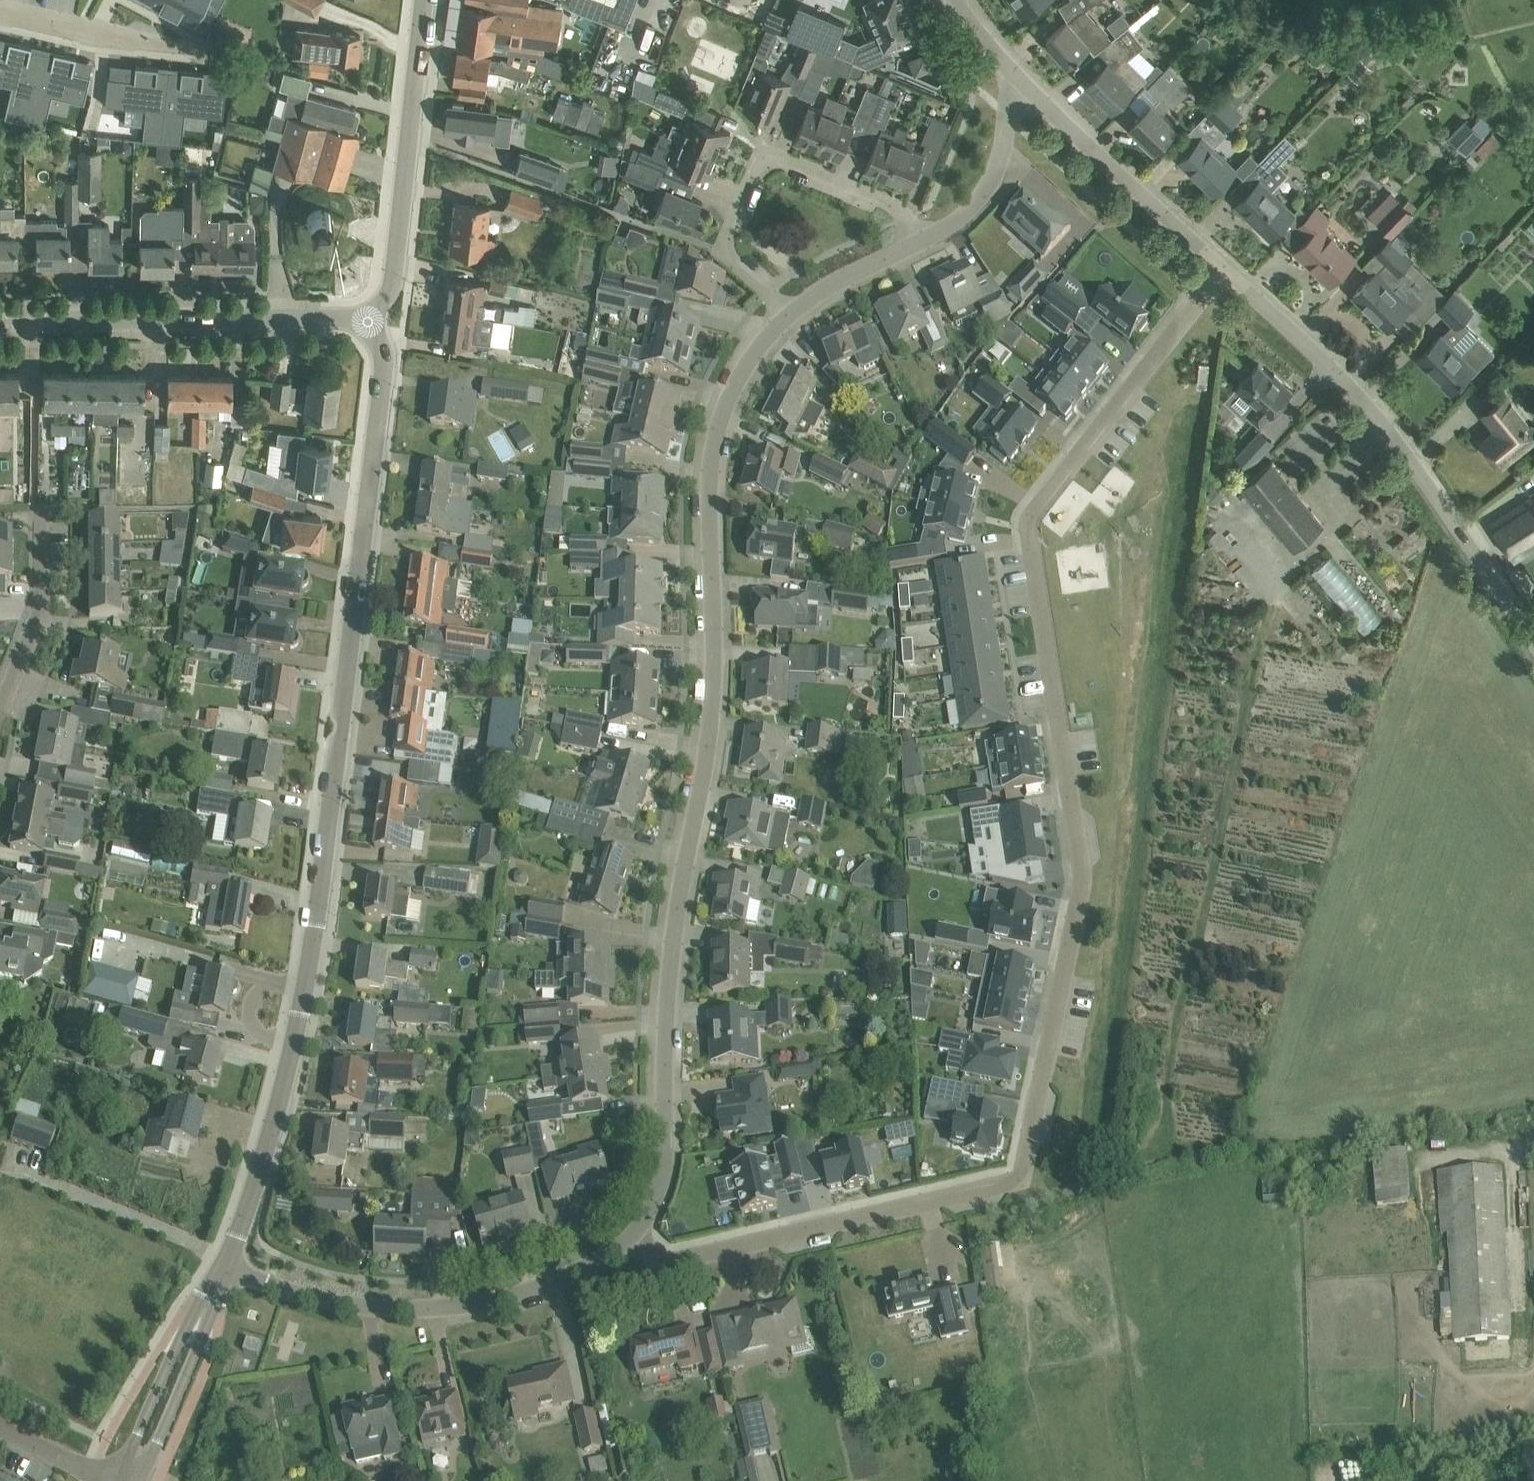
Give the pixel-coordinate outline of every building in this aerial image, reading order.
[(169,12),(175,0),(147,0),(169,12)] [(169,12),(193,24),(203,5),(215,12),(221,0),(175,0),(169,12)] [(323,0),(284,0),(314,16),(323,0)] [(478,48),(492,50),(494,38),(509,40),(508,47),(546,52),(547,45),(556,47),(557,44),(562,9),(528,4),(529,0),(466,0),(465,5),(464,4),(462,20),(459,19),(457,33),(460,33),(459,45),(478,48)] [(635,0),(576,0),(613,17),(608,33),(615,35),(620,20),(626,23),(636,0),(635,0)] [(867,67),(866,66),(893,54),(889,45),(917,33),(910,16),(911,15),(906,4),(905,5),(903,0),(867,0),(865,1),(878,35),(860,42),(841,35),(846,24),(799,4),(787,34),(867,67)] [(1023,12),(1040,1),(1041,0),(1015,0),(1023,12)] [(1094,52),(1102,46),(1112,38),(1111,37),(1108,33),(1108,31),(1100,21),(1097,21),(1089,21),(1079,11),(1067,22),(1066,21),(1047,38),(1068,62),(1076,55),(1077,57),(1081,54),(1079,52),(1087,45),(1094,52)] [(604,15),(592,21),(597,30),(609,23),(604,15)] [(1145,75),(1128,57),(1144,44),(1137,35),(1142,30),(1134,20),(1128,24),(1116,33),(1111,37),(1112,38),(1102,46),(1111,57),(1087,81),(1113,107),(1133,86),(1136,89),(1143,82),(1148,86),(1165,69),(1157,62),(1145,75)] [(213,24),(206,40),(218,44),(224,28),(213,24)] [(302,56),(329,59),(328,61),(356,64),(360,34),(332,31),(296,26),(292,54),(302,56)] [(767,27),(761,49),(776,54),(783,31),(767,27)] [(10,85),(3,116),(25,121),(41,50),(30,47),(31,46),(18,43),(9,41),(5,56),(0,55),(0,83),(10,85)] [(792,68),(807,75),(811,65),(818,48),(802,42),(792,68)] [(1347,71),(1359,83),(1373,68),(1370,65),(1377,58),(1367,49),(1347,71)] [(41,50),(25,121),(44,125),(47,109),(51,95),(70,99),(83,102),(85,95),(89,75),(88,75),(71,72),(75,58),(75,57),(53,51),(53,53),(41,50)] [(791,81),(765,71),(770,60),(768,55),(757,51),(742,86),(752,90),(744,109),(774,121),(782,102),(791,81)] [(487,86),(489,69),(500,71),(528,79),(532,66),(502,56),(501,58),(458,52),(454,81),(461,82),(459,95),(485,99),(487,86)] [(913,57),(916,72),(933,68),(930,53),(913,57)] [(107,77),(105,104),(125,106),(145,108),(143,125),(142,140),(161,142),(169,69),(157,68),(157,67),(135,64),(135,65),(133,79),(108,77),(107,77)] [(1162,113),(1172,103),(1174,106),(1193,86),(1170,64),(1165,69),(1148,86),(1158,96),(1131,124),(1142,135),(1139,139),(1154,154),(1165,144),(1162,141),(1176,126),(1162,113)] [(811,65),(799,94),(814,100),(826,71),(811,65)] [(169,69),(161,142),(180,144),(184,112),(222,116),(225,89),(201,87),(203,71),(181,69),(180,71),(169,69)] [(284,70),(280,88),(308,95),(312,77),(284,70)] [(1243,77),(1225,96),(1223,94),(1206,111),(1224,128),(1241,111),(1235,105),(1253,86),(1243,77)] [(578,94),(566,89),(564,93),(542,85),(535,104),(581,120),(587,101),(577,97),(578,94)] [(855,117),(870,123),(882,93),(867,87),(855,117)] [(670,133),(675,136),(716,153),(721,140),(727,142),(731,132),(700,120),(705,107),(670,93),(659,89),(654,102),(683,114),(679,124),(674,122),(670,133)] [(896,99),(882,93),(870,123),(882,128),(882,126),(885,128),(896,99)] [(358,115),(356,112),(353,111),(354,108),(306,95),(305,100),(293,97),(288,115),(300,118),(347,132),(348,128),(351,129),(354,128),(358,115)] [(822,110),(809,105),(794,142),(804,146),(806,140),(819,146),(838,100),(828,96),(822,110)] [(838,100),(819,146),(832,151),(830,157),(840,161),(855,123),(842,118),(848,104),(838,100)] [(446,111),(444,120),(448,121),(446,134),(457,136),(457,137),(478,140),(479,139),(494,141),(494,142),(509,144),(513,117),(497,114),(498,113),(463,108),(464,105),(454,103),(454,107),(450,106),(449,112),(446,111)] [(342,188),(357,134),(347,132),(300,118),(288,115),(288,116),(273,112),(269,125),(266,124),(264,133),(280,137),(272,169),(342,188)] [(952,122),(938,116),(925,146),(940,152),(952,122)] [(1467,154),(1484,136),(1464,117),(1447,135),(1467,154)] [(227,119),(224,128),(233,131),(236,122),(227,119)] [(890,175),(905,137),(909,128),(899,123),(895,131),(885,128),(882,126),(882,128),(880,133),(864,171),(874,175),(876,169),(890,175)] [(1485,157),(1501,141),(1492,132),(1476,148),(1485,157)] [(1279,163),(1288,153),(1296,145),(1285,134),(1259,161),(1271,174),(1280,165),(1279,163)] [(116,139),(116,148),(123,153),(130,149),(130,139),(123,135),(116,139)] [(624,156),(630,159),(674,177),(679,164),(712,178),(716,169),(710,166),(716,153),(675,136),(678,138),(674,148),(669,160),(641,149),(640,150),(628,145),(624,156)] [(905,137),(890,175),(903,180),(900,186),(910,190),(925,152),(913,147),(915,141),(905,137)] [(1203,137),(1194,145),(1180,160),(1213,192),(1227,177),(1234,170),(1242,178),(1259,161),(1250,153),(1234,169),(1203,137)] [(100,151),(79,151),(79,195),(99,195),(100,151)] [(550,184),(557,165),(521,152),(514,171),(550,184)] [(616,171),(619,154),(607,152),(605,170),(616,171)] [(1468,158),(1464,163),(1470,169),(1475,165),(1468,158)] [(674,177),(630,159),(624,175),(659,189),(655,198),(662,200),(656,215),(691,229),(702,202),(669,188),(674,177)] [(184,206),(183,206),(182,226),(182,236),(198,236),(198,240),(195,240),(195,266),(217,266),(217,269),(239,269),(239,266),(253,266),(254,224),(247,218),(218,218),(219,224),(208,224),(208,205),(200,205),(200,186),(200,175),(183,175),(184,206)] [(78,179),(65,180),(65,219),(78,218),(78,179)] [(1283,223),(1291,231),(1309,213),(1301,205),(1293,213),(1259,180),(1237,203),(1270,236),(1283,223)] [(542,199),(510,187),(504,204),(536,216),(542,199)] [(1369,213),(1394,235),(1415,213),(1392,189),(1369,213)] [(1028,197),(1005,221),(1045,257),(1071,229),(1056,216),(1053,220),(1028,197)] [(454,202),(448,251),(493,257),(495,238),(485,237),(488,206),(454,202)] [(14,215),(14,204),(0,205),(0,261),(15,261),(15,235),(25,235),(25,220),(25,214),(14,215)] [(182,226),(183,206),(157,205),(158,208),(145,208),(139,214),(139,269),(173,269),(173,243),(171,243),(171,236),(182,236),(182,226)] [(1291,231),(1285,237),(1297,249),(1296,250),(1330,283),(1355,257),(1323,226),(1330,219),(1318,207),(1310,215),(1309,213),(1291,231)] [(306,225),(307,228),(308,230),(309,231),(311,233),(313,234),(315,235),(317,236),(320,236),(322,236),(324,235),(326,234),(328,233),(330,231),(331,229),(332,227),(333,224),(333,222),(333,220),(332,216),(330,213),(328,212),(326,210),(323,209),(321,208),(317,209),(314,210),(312,211),(309,213),(307,216),(306,220),(306,222),(306,225)] [(35,261),(69,261),(69,235),(66,235),(66,224),(56,224),(56,220),(25,220),(25,235),(25,247),(35,247),(35,261)] [(87,239),(87,245),(87,265),(101,265),(101,267),(106,270),(113,270),(118,267),(118,265),(121,265),(121,239),(110,239),(109,221),(89,222),(89,239),(87,239)] [(626,244),(645,249),(650,231),(631,226),(626,244)] [(1410,305),(1387,283),(1410,259),(1402,251),(1412,241),(1401,230),(1391,240),(1390,239),(1376,253),(1385,262),(1353,294),(1388,328),(1410,305)] [(623,246),(627,235),(616,231),(612,241),(623,246)] [(679,296),(692,300),(712,304),(719,275),(695,269),(699,255),(683,252),(676,280),(682,282),(679,296)] [(1010,291),(1022,303),(1046,277),(1034,266),(1010,291)] [(982,301),(974,285),(965,267),(953,273),(951,269),(933,278),(952,316),(982,301)] [(507,280),(491,275),(488,290),(517,296),(520,284),(507,280)] [(629,280),(629,281),(603,275),(600,290),(631,297),(656,303),(660,288),(629,280)] [(448,279),(444,310),(483,316),(484,303),(481,303),(484,283),(448,279)] [(1044,302),(1074,325),(1086,310),(1055,287),(1044,302)] [(1092,313),(1129,342),(1137,332),(1140,334),(1148,324),(1145,322),(1147,319),(1140,314),(1146,307),(1135,298),(1137,295),(1127,288),(1125,291),(1123,289),(1117,296),(1110,290),(1092,313)] [(631,297),(600,290),(596,306),(627,313),(631,297)] [(1455,292),(1439,309),(1453,323),(1456,327),(1463,320),(1473,310),(1455,292)] [(910,294),(883,307),(888,318),(883,321),(892,339),(895,346),(927,330),(920,315),(918,312),(910,294)] [(1003,296),(980,307),(995,339),(1013,317),(1003,296)] [(519,308),(505,306),(503,318),(534,323),(536,306),(520,304),(519,308)] [(1072,325),(1049,308),(1041,319),(1063,336),(1072,325)] [(534,323),(503,318),(483,316),(444,310),(440,342),(474,347),(476,339),(477,340),(477,345),(488,346),(488,341),(524,347),(525,341),(531,342),(534,323)] [(650,328),(647,340),(694,351),(700,326),(641,312),(638,326),(650,328)] [(854,320),(818,338),(827,356),(833,368),(854,358),(860,369),(864,371),(886,360),(880,346),(871,328),(860,333),(854,320)] [(942,329),(929,335),(939,354),(951,348),(942,329)] [(1009,341),(1000,334),(995,339),(1004,346),(1009,341)] [(1472,375),(1494,352),(1478,336),(1461,353),(1441,334),(1417,357),(1451,391),(1469,372),(1472,375)] [(576,338),(574,348),(586,351),(588,341),(576,338)] [(1071,339),(1057,357),(1098,389),(1098,388),(1095,386),(1109,369),(1071,339)] [(694,351),(647,340),(644,351),(633,349),(629,362),(668,372),(688,376),(694,351)] [(589,350),(588,357),(586,364),(587,365),(617,372),(620,357),(589,350)] [(572,353),(570,364),(583,367),(585,356),(572,353)] [(993,366),(981,357),(974,365),(986,375),(993,366)] [(1042,376),(1051,384),(1080,406),(1094,387),(1098,389),(1057,357),(1042,376)] [(1200,360),(1197,384),(1207,385),(1210,361),(1200,360)] [(1248,413),(1260,424),(1269,413),(1270,414),(1293,390),(1274,373),(1272,375),(1258,363),(1238,385),(1253,399),(1251,401),(1255,405),(1248,413)] [(622,373),(617,372),(587,365),(583,380),(618,389),(622,373)] [(581,380),(584,369),(571,366),(568,377),(581,380)] [(809,403),(817,387),(787,372),(780,385),(784,386),(779,396),(775,395),(764,417),(784,426),(778,437),(795,444),(799,437),(808,438),(812,430),(815,432),(825,412),(809,403)] [(31,437),(31,387),(30,387),(30,409),(18,410),(18,373),(0,373),(0,438),(31,437)] [(43,402),(68,403),(68,373),(43,373),(43,402)] [(68,403),(93,403),(93,374),(68,373),(68,403)] [(118,374),(93,374),(93,403),(92,421),(117,421),(118,404),(118,374)] [(118,374),(118,404),(143,404),(143,375),(118,374)] [(167,402),(199,403),(199,376),(167,375),(167,402)] [(199,414),(199,443),(206,443),(206,415),(229,416),(229,403),(231,403),(231,376),(199,376),(199,403),(199,414)] [(851,376),(839,389),(863,414),(876,402),(851,376)] [(1080,406),(1051,384),(1042,376),(1031,390),(1019,381),(1010,393),(1040,416),(1047,408),(1066,423),(1080,406)] [(305,413),(313,414),(333,417),(337,381),(309,378),(308,386),(288,384),(289,381),(274,379),(271,403),(286,404),(286,399),(306,402),(305,413)] [(1001,403),(1009,393),(990,378),(975,397),(997,414),(1004,419),(985,443),(994,450),(991,454),(1004,464),(1007,460),(1010,463),(1019,451),(1021,452),(1029,443),(1027,441),(1036,430),(1008,407),(1008,408),(1001,403)] [(483,399),(528,404),(529,403),(542,405),(544,391),(531,389),(531,387),(485,381),(483,399)] [(637,406),(634,420),(673,429),(680,401),(627,388),(624,403),(637,406)] [(431,425),(451,428),(471,430),(475,398),(435,393),(431,425)] [(1505,394),(1489,407),(1503,424),(1482,440),(1501,464),(1533,438),(1533,426),(1507,393),(1505,394)] [(673,429),(634,420),(631,434),(617,431),(614,446),(666,459),(673,429)] [(67,432),(67,422),(51,422),(51,432),(67,432)] [(83,423),(67,422),(67,432),(83,433),(83,423)] [(134,422),(117,423),(117,433),(117,443),(134,443),(134,422)] [(963,467),(975,451),(937,422),(925,437),(963,467)] [(156,455),(167,456),(169,424),(157,424),(156,455)] [(536,445),(525,426),(512,435),(522,453),(536,445)] [(1261,428),(1236,455),(1251,468),(1275,442),(1261,428)] [(279,476),(298,478),(325,481),(329,448),(301,444),(302,435),(284,433),(279,476)] [(603,449),(573,446),(571,462),(577,463),(601,465),(603,449)] [(743,490),(772,498),(775,499),(782,475),(794,479),(799,460),(781,455),(780,461),(753,453),(743,490)] [(850,473),(836,466),(819,457),(810,475),(841,491),(850,473)] [(232,459),(227,474),(253,482),(273,488),(274,472),(246,464),(232,459)] [(898,473),(874,462),(872,465),(857,459),(850,473),(890,493),(898,473)] [(1272,460),(1241,486),(1251,498),(1293,549),(1324,524),(1272,460)] [(611,466),(601,465),(577,463),(576,477),(610,480),(611,466)] [(478,479),(524,485),(526,470),(480,464),(478,479)] [(425,468),(421,500),(448,503),(448,501),(467,503),(468,488),(470,475),(452,472),(425,468)] [(920,498),(919,503),(974,517),(975,516),(971,515),(975,500),(975,498),(978,487),(963,484),(963,487),(937,480),(934,495),(922,492),(920,498)] [(280,510),(282,491),(273,488),(253,482),(251,490),(248,499),(280,510)] [(627,497),(626,512),(666,515),(666,514),(662,514),(663,485),(643,484),(615,482),(615,496),(627,497)] [(0,494),(0,508),(13,508),(13,493),(0,494)] [(115,493),(99,494),(99,510),(115,510),(115,493)] [(1507,511),(1490,522),(1514,561),(1533,549),(1533,494),(1507,511)] [(448,503),(421,500),(417,532),(443,535),(444,535),(462,537),(464,524),(469,524),(471,507),(448,504),(448,503)] [(974,517),(919,503),(916,514),(928,517),(925,532),(950,538),(950,541),(964,544),(967,532),(970,516),(974,517)] [(216,508),(197,508),(195,526),(204,528),(211,530),(216,508)] [(666,515),(626,512),(625,528),(613,527),(612,541),(624,542),(660,544),(661,516),(666,516),(666,515)] [(281,542),(317,547),(322,547),(324,530),(319,529),(321,517),(300,514),(300,515),(284,513),(282,527),(281,542)] [(88,521),(88,545),(118,545),(118,520),(88,521)] [(791,565),(797,530),(763,525),(762,530),(753,529),(748,559),(774,563),(772,579),(789,582),(791,565)] [(850,553),(856,534),(826,525),(821,544),(850,553)] [(11,555),(10,537),(5,531),(0,531),(0,555),(11,555)] [(177,532),(175,544),(184,545),(186,533),(177,532)] [(256,544),(227,535),(222,552),(251,560),(256,544)] [(464,551),(492,554),(494,541),(466,537),(464,551)] [(606,556),(606,541),(562,540),(562,555),(602,556),(606,556)] [(175,544),(163,544),(164,556),(173,556),(182,557),(184,545),(175,544)] [(88,545),(89,569),(118,569),(118,545),(88,545)] [(440,561),(461,565),(463,552),(442,548),(440,561)] [(916,563),(914,549),(886,553),(889,567),(916,563)] [(464,552),(462,567),(481,569),(483,554),(464,552)] [(0,555),(0,579),(5,579),(11,573),(11,555),(0,555)] [(596,584),(595,602),(601,602),(623,603),(662,603),(662,572),(631,571),(631,558),(635,558),(635,557),(623,557),(606,556),(602,556),(602,584),(596,584)] [(1331,556),(1314,570),(1368,631),(1384,617),(1331,556)] [(938,566),(942,594),(987,587),(983,559),(938,566)] [(413,561),(409,593),(457,600),(459,584),(446,582),(448,566),(413,561)] [(240,588),(238,603),(288,611),(290,601),(298,602),(300,590),(301,590),(303,589),(305,589),(306,588),(307,587),(308,586),(309,584),(309,583),(309,582),(309,580),(308,579),(308,578),(306,576),(305,575),(303,574),(302,574),(303,571),(259,564),(255,590),(240,588)] [(89,569),(89,594),(119,593),(118,569),(89,569)] [(167,593),(177,594),(178,581),(169,580),(167,593)] [(921,586),(910,587),(911,598),(922,596),(921,586)] [(909,587),(898,588),(899,600),(910,599),(909,587)] [(942,594),(946,621),(991,614),(987,587),(942,594)] [(893,610),(893,598),(872,595),(872,592),(835,588),(832,610),(869,615),(869,611),(878,613),(879,608),(893,610)] [(119,593),(89,594),(89,618),(119,618),(119,593)] [(175,605),(177,594),(167,593),(166,604),(175,605)] [(457,600),(409,593),(405,625),(440,629),(442,612),(455,613),(457,600)] [(757,628),(777,629),(818,631),(819,605),(806,605),(806,598),(780,597),(780,594),(771,593),(771,596),(754,596),(754,610),(758,614),(757,628)] [(911,611),(910,599),(899,600),(900,612),(911,611)] [(288,611),(238,603),(235,617),(250,620),(246,646),(290,653),(290,650),(291,650),(293,650),(294,649),(295,649),(296,648),(297,647),(298,646),(299,645),(299,644),(299,643),(299,642),(299,641),(299,639),(298,638),(297,636),(296,636),(294,635),(293,634),(295,622),(287,621),(288,611)] [(600,632),(600,648),(612,648),(632,649),(632,648),(629,647),(629,635),(661,636),(662,603),(623,603),(623,619),(601,619),(600,632)] [(946,621),(950,648),(996,641),(991,614),(946,621)] [(475,651),(488,652),(490,636),(450,630),(448,647),(475,651)] [(236,658),(239,642),(209,637),(208,641),(206,653),(233,658),(236,658)] [(531,646),(531,639),(510,637),(508,656),(530,658),(531,646)] [(196,639),(194,651),(206,653),(208,641),(196,639)] [(950,648),(954,675),(1000,668),(996,641),(950,648)] [(913,642),(902,642),(903,655),(914,654),(913,642)] [(551,648),(545,647),(531,646),(530,658),(528,676),(539,678),(541,663),(543,651),(550,652),(551,648)] [(473,669),(475,651),(448,647),(447,650),(442,650),(440,664),(473,669)] [(118,656),(104,653),(85,648),(81,668),(75,666),(71,682),(123,693),(130,659),(118,656)] [(848,678),(850,651),(817,648),(816,675),(848,678)] [(567,649),(567,664),(605,665),(606,650),(567,649)] [(914,665),(914,654),(903,655),(904,666),(914,665)] [(262,713),(275,715),(273,723),(294,726),(298,701),(290,699),(293,680),(269,676),(271,664),(236,658),(233,658),(230,683),(245,686),(265,689),(262,713)] [(431,694),(435,663),(400,658),(396,690),(431,694)] [(749,705),(769,707),(785,708),(789,665),(767,663),(767,671),(752,670),(749,705)] [(658,700),(660,668),(612,665),(610,697),(658,700)] [(954,675),(958,702),(1004,695),(1000,668),(954,675)] [(392,721),(427,726),(431,694),(396,690),(392,721)] [(1004,695),(958,702),(962,730),(1008,723),(1004,695)] [(656,727),(658,700),(610,697),(609,724),(656,727)] [(111,715),(142,722),(162,725),(166,709),(114,698),(111,715)] [(900,711),(901,699),(893,698),(892,710),(900,711)] [(488,752),(516,755),(522,705),(494,701),(488,752)] [(891,723),(899,723),(900,711),(892,710),(891,723)] [(91,712),(88,728),(108,732),(111,716),(91,712)] [(219,713),(216,734),(246,740),(250,718),(219,713)] [(602,722),(569,716),(565,731),(599,737),(602,722)] [(42,724),(39,741),(73,748),(77,725),(48,720),(42,724)] [(427,726),(392,721),(388,752),(396,753),(395,761),(423,765),(440,767),(454,769),(456,757),(460,730),(427,726)] [(808,751),(840,754),(843,734),(811,728),(808,751)] [(599,737),(565,731),(562,747),(596,753),(599,737)] [(742,770),(762,773),(761,781),(779,784),(785,738),(748,733),(742,770)] [(281,756),(254,752),(256,741),(246,740),(216,734),(211,759),(251,766),(247,786),(275,791),(281,756)] [(911,734),(903,736),(904,747),(912,745),(911,734)] [(988,760),(989,769),(1044,760),(1040,760),(1037,737),(996,743),(996,744),(985,746),(987,760),(988,760)] [(73,748),(39,741),(35,759),(40,765),(68,770),(65,786),(92,791),(96,773),(82,770),(87,750),(73,748)] [(904,747),(898,748),(899,763),(919,760),(917,745),(912,745),(904,747)] [(641,798),(650,767),(604,753),(602,759),(597,764),(591,782),(601,785),(600,786),(641,798)] [(487,761),(456,757),(454,769),(454,771),(486,776),(487,761)] [(1044,760),(989,769),(993,793),(1044,785),(1041,762),(1044,761),(1044,760)] [(423,765),(420,786),(437,788),(437,787),(438,778),(440,767),(423,765)] [(205,788),(229,794),(232,780),(208,774),(205,788)] [(92,791),(65,786),(61,785),(58,800),(89,806),(92,791)] [(383,785),(379,816),(419,822),(404,820),(405,808),(415,810),(418,789),(383,785)] [(641,798),(600,786),(593,812),(633,824),(641,798)] [(13,816),(13,820),(83,833),(86,817),(64,813),(63,818),(55,817),(55,818),(49,817),(52,798),(21,792),(16,816),(13,816)] [(234,848),(244,850),(264,853),(270,817),(241,813),(243,799),(200,792),(196,814),(216,818),(212,843),(234,846),(234,848)] [(958,796),(960,810),(988,806),(985,792),(958,796)] [(524,796),(521,810),(551,816),(554,802),(524,796)] [(579,808),(558,802),(556,805),(552,818),(574,826),(579,808)] [(799,825),(823,829),(827,808),(804,803),(799,825)] [(985,849),(1043,840),(1039,816),(1020,819),(1018,806),(970,814),(973,833),(992,831),(994,846),(976,849),(976,851),(985,849)] [(790,819),(773,815),(736,807),(728,845),(765,852),(768,841),(785,844),(790,819)] [(419,822),(379,816),(375,848),(410,853),(412,832),(420,833),(421,822),(419,822)] [(574,826),(552,818),(547,832),(578,841),(582,828),(574,826)] [(83,833),(13,820),(12,824),(14,825),(10,849),(30,852),(41,855),(45,836),(51,837),(51,838),(58,840),(57,845),(75,848),(81,844),(83,833)] [(477,867),(501,870),(505,830),(481,828),(477,867)] [(1046,864),(1043,840),(985,849),(989,880),(1027,887),(1024,868),(1046,864)] [(921,843),(909,843),(909,859),(922,858),(921,843)] [(586,865),(582,877),(623,890),(632,862),(597,850),(592,867),(586,865)] [(45,870),(76,876),(99,880),(102,869),(78,864),(79,861),(47,855),(45,870)] [(875,891),(882,866),(863,861),(856,885),(875,891)] [(221,933),(223,933),(243,936),(250,894),(224,889),(227,873),(194,867),(191,885),(208,888),(206,899),(210,900),(209,909),(225,911),(221,933)] [(426,891),(469,896),(471,876),(428,871),(426,891)] [(528,878),(525,874),(520,873),(516,874),(514,879),(516,884),(520,886),(524,886),(528,883),(528,878)] [(782,898),(804,905),(811,879),(789,873),(782,898)] [(32,916),(38,917),(44,883),(1,875),(0,878),(0,905),(21,909),(20,913),(32,916)] [(715,920),(734,923),(744,924),(749,895),(756,897),(759,878),(738,875),(737,883),(721,880),(715,920)] [(623,890),(582,877),(577,891),(584,893),(579,907),(614,918),(623,890)] [(407,922),(412,889),(396,887),(370,883),(366,916),(407,922)] [(206,889),(191,887),(188,904),(204,907),(206,889)] [(989,939),(1031,948),(1033,935),(1036,936),(1039,921),(1036,921),(1037,917),(1031,915),(1032,914),(1030,913),(1029,915),(1027,915),(1029,905),(1016,902),(1017,898),(987,892),(983,913),(994,915),(989,939)] [(523,903),(521,917),(562,925),(565,907),(532,903),(532,905),(523,903)] [(907,906),(889,907),(891,937),(908,937),(907,906)] [(40,930),(73,937),(89,940),(92,926),(78,922),(78,921),(43,914),(40,930)] [(562,925),(521,917),(515,916),(511,940),(527,942),(528,935),(559,940),(562,925)] [(154,923),(151,934),(166,938),(169,927),(154,923)] [(939,927),(936,942),(967,949),(970,933),(939,927)] [(44,962),(54,958),(56,946),(73,949),(75,938),(45,932),(44,936),(14,930),(11,947),(0,944),(0,975),(21,979),(25,984),(42,972),(44,962)] [(831,936),(828,950),(846,953),(848,939),(831,936)] [(774,960),(774,963),(809,968),(809,964),(821,966),(821,962),(827,963),(829,951),(813,948),(813,946),(812,945),(779,940),(774,960)] [(926,969),(931,947),(916,944),(917,967),(926,969)] [(607,967),(607,947),(558,946),(557,967),(557,975),(537,975),(537,976),(613,977),(613,967),(607,967)] [(713,970),(713,992),(749,992),(748,947),(714,947),(713,961),(716,961),(716,970),(713,970)] [(411,969),(436,972),(438,956),(413,953),(411,969)] [(356,988),(376,991),(384,992),(385,980),(407,984),(409,967),(388,964),(388,960),(360,956),(356,988)] [(987,959),(983,981),(1034,991),(1030,990),(1034,969),(987,959)] [(81,998),(129,1011),(138,980),(93,968),(89,967),(81,998)] [(931,992),(934,977),(910,972),(912,988),(928,992),(931,992)] [(175,994),(169,1021),(192,1026),(195,1013),(225,1019),(234,979),(206,973),(200,999),(175,994)] [(613,977),(537,976),(537,991),(568,992),(568,1006),(606,1007),(607,986),(613,987),(613,977)] [(967,980),(965,999),(977,1000),(979,981),(967,980)] [(983,981),(978,1002),(1025,1012),(1030,991),(1033,992),(1034,991),(983,981)] [(928,992),(912,988),(912,993),(913,1004),(924,1006),(925,1006),(928,992)] [(792,1027),(792,1002),(767,1003),(768,1028),(792,1027)] [(1025,1012),(978,1002),(974,1024),(1021,1034),(1025,1012)] [(398,1005),(397,1024),(427,1027),(429,1008),(398,1005)] [(839,1018),(861,1017),(861,1006),(838,1007),(839,1018)] [(110,1007),(104,1026),(163,1042),(168,1023),(130,1013),(110,1007)] [(554,1008),(524,1010),(526,1028),(555,1026),(554,1008)] [(348,1044),(368,1047),(373,1048),(372,1055),(394,1055),(397,1034),(391,1033),(393,1021),(378,1019),(378,1016),(353,1013),(348,1044)] [(748,1016),(734,1016),(714,1017),(716,1062),(750,1061),(748,1016)] [(526,1028),(527,1045),(556,1043),(555,1026),(526,1028)] [(1012,1058),(1013,1057),(997,1053),(999,1044),(976,1039),(976,1040),(943,1033),(939,1052),(967,1058),(963,1075),(1010,1085),(1014,1067),(1010,1067),(1012,1058)] [(170,1074),(185,1078),(191,1080),(211,1085),(219,1053),(200,1048),(194,1046),(194,1047),(179,1042),(170,1074)] [(542,1069),(543,1080),(612,1069),(609,1069),(608,1061),(601,1062),(598,1042),(560,1048),(563,1064),(553,1066),(554,1067),(542,1069)] [(368,1072),(357,1071),(337,1068),(332,1103),(366,1107),(369,1086),(377,1086),(377,1083),(414,1086),(414,1058),(381,1057),(380,1072),(368,1072)] [(779,1068),(779,1082),(817,1077),(815,1064),(779,1068)] [(76,1066),(74,1075),(97,1082),(99,1072),(76,1066)] [(612,1069),(543,1080),(545,1091),(559,1089),(559,1088),(566,1087),(569,1106),(607,1100),(604,1081),(610,1080),(609,1071),(612,1070),(612,1069)] [(110,1077),(107,1089),(119,1092),(122,1081),(110,1077)] [(763,1079),(755,1080),(735,1083),(737,1100),(718,1103),(719,1109),(718,1109),(719,1114),(722,1135),(765,1129),(762,1112),(767,1112),(763,1079)] [(972,1110),(962,1108),(966,1088),(933,1081),(928,1102),(950,1107),(948,1120),(957,1122),(953,1144),(966,1147),(965,1151),(974,1153),(973,1157),(985,1159),(986,1156),(991,1157),(992,1153),(996,1154),(997,1150),(1000,1150),(1003,1139),(999,1138),(1002,1124),(996,1123),(998,1114),(972,1108),(972,1110)] [(17,1100),(11,1112),(36,1121),(40,1108),(17,1100)] [(562,1100),(528,1105),(532,1127),(564,1122),(562,1100)] [(163,1127),(150,1124),(143,1151),(166,1157),(171,1141),(194,1147),(203,1112),(169,1103),(163,1127)] [(348,1116),(348,1132),(367,1133),(368,1116),(348,1116)] [(18,1118),(10,1141),(48,1154),(56,1131),(18,1118)] [(366,1138),(349,1136),(349,1135),(320,1131),(316,1164),(345,1168),(347,1152),(364,1154),(364,1150),(405,1153),(406,1134),(426,1135),(427,1122),(375,1119),(372,1139),(366,1138)] [(886,1131),(891,1146),(918,1139),(914,1123),(886,1131)] [(608,1181),(598,1147),(578,1153),(580,1159),(550,1168),(541,1126),(526,1129),(536,1173),(545,1171),(554,1202),(574,1195),(573,1192),(608,1181)] [(816,1159),(811,1138),(794,1142),(800,1167),(817,1163),(816,1159)] [(766,1160),(731,1168),(739,1203),(742,1215),(777,1206),(771,1181),(782,1178),(784,1186),(801,1182),(802,1182),(793,1143),(775,1147),(779,1162),(767,1164),(766,1160)] [(839,1154),(823,1158),(827,1181),(829,1189),(845,1186),(846,1190),(869,1185),(868,1180),(872,1179),(869,1166),(865,1167),(861,1148),(838,1152),(839,1154)] [(535,1175),(530,1150),(502,1156),(507,1181),(535,1175)] [(1411,1203),(1406,1152),(1373,1155),(1377,1206),(1411,1203)] [(1447,1173),(1456,1342),(1511,1339),(1502,1170),(1447,1173)] [(459,1198),(458,1198),(413,1194),(412,1224),(378,1222),(377,1256),(426,1258),(427,1238),(450,1240),(451,1218),(464,1218),(459,1198)] [(521,1197),(474,1211),(485,1247),(506,1241),(505,1238),(529,1231),(530,1234),(531,1233),(521,1197)] [(1305,1227),(1312,1227),(1312,1209),(1304,1208),(1305,1227)] [(1000,1245),(981,1249),(984,1268),(977,1269),(982,1298),(1007,1295),(1000,1245)] [(892,1320),(936,1309),(943,1339),(942,1339),(943,1341),(945,1340),(966,1335),(968,1335),(968,1333),(967,1333),(957,1290),(957,1289),(957,1287),(955,1288),(933,1293),(930,1279),(930,1277),(928,1278),(912,1282),(911,1280),(900,1282),(901,1285),(885,1288),(884,1288),(882,1288),(883,1290),(890,1318),(889,1318),(890,1320),(892,1320)] [(792,1308),(737,1321),(741,1337),(717,1342),(710,1312),(708,1312),(723,1373),(744,1368),(741,1355),(745,1354),(746,1359),(763,1355),(762,1350),(790,1343),(788,1335),(797,1333),(792,1308)] [(631,1346),(636,1365),(638,1374),(677,1365),(678,1368),(701,1363),(693,1331),(631,1346)] [(246,1340),(243,1352),(257,1356),(261,1344),(246,1340)] [(508,1385),(513,1404),(516,1416),(574,1403),(566,1367),(548,1371),(549,1375),(508,1385)] [(413,1403),(423,1444),(452,1438),(452,1441),(467,1438),(466,1434),(468,1433),(457,1390),(431,1396),(432,1399),(413,1403)] [(728,1421),(723,1398),(707,1402),(712,1425),(728,1421)] [(778,1455),(766,1400),(735,1408),(748,1462),(756,1461),(755,1456),(770,1453),(771,1456),(778,1455)] [(397,1442),(399,1441),(391,1402),(364,1408),(363,1404),(343,1409),(345,1417),(332,1420),(339,1449),(351,1446),(356,1464),(400,1454),(397,1442)] [(577,1416),(586,1453),(601,1449),(593,1413),(577,1416)]
